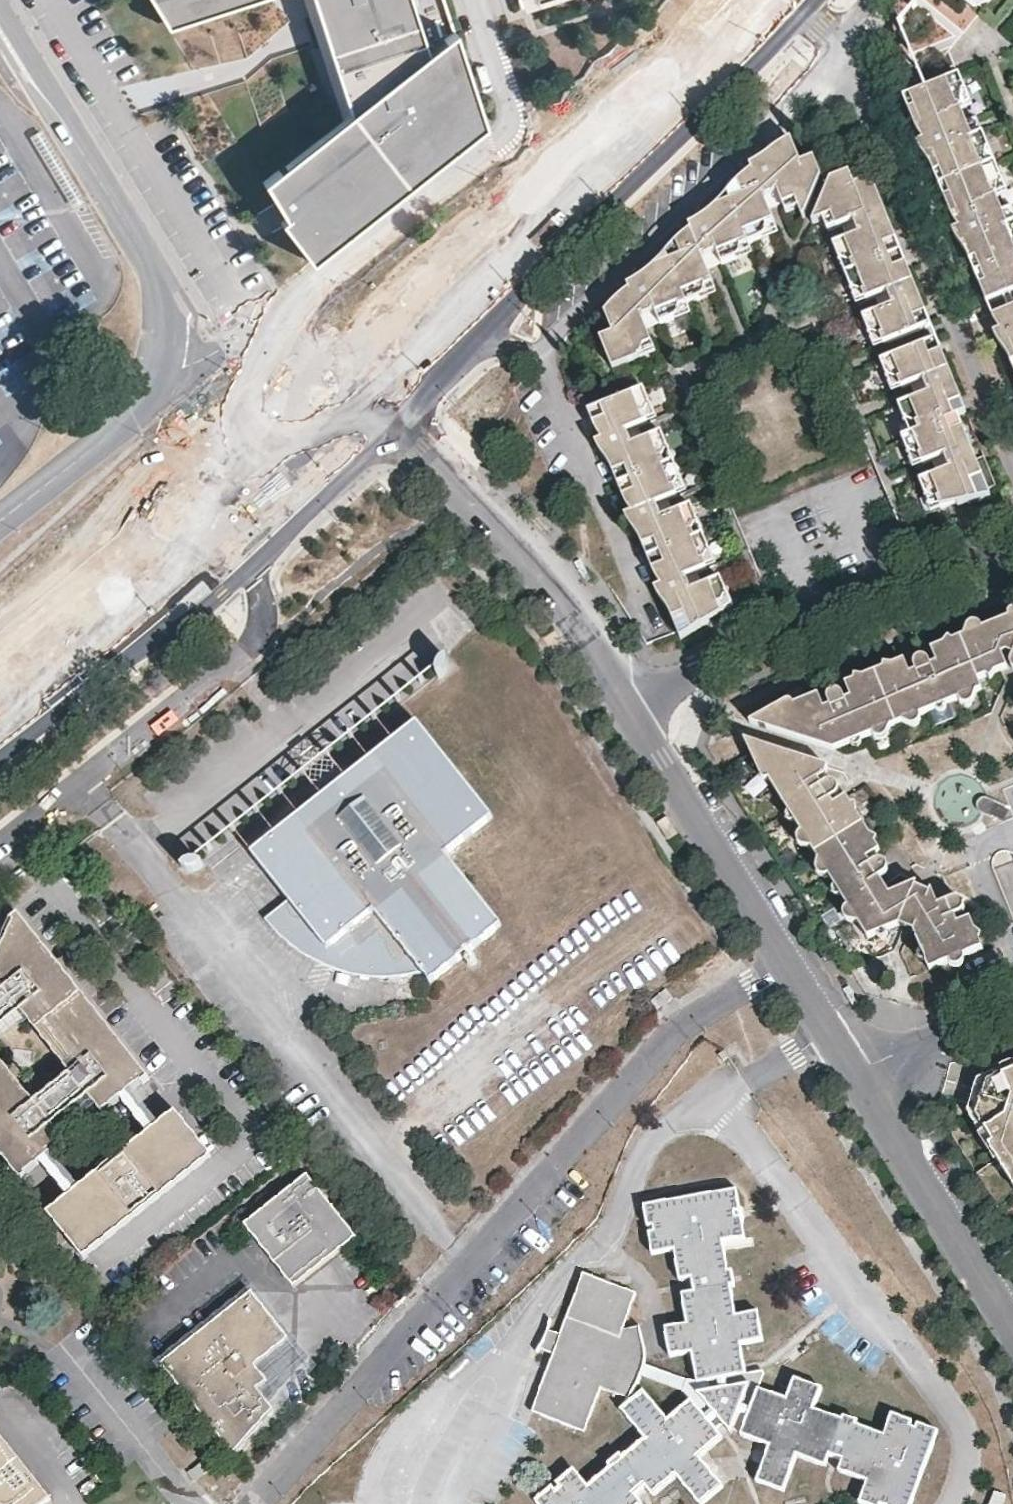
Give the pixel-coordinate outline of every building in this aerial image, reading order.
[(162,35),(273,0),(140,0),(162,35)] [(343,123),(258,191),(280,227),(276,232),(306,271),(482,135),(452,37),(425,58),(407,0),(304,0),(343,123)] [(1006,283),(1012,281),(1012,215),(1010,216),(997,183),(1000,182),(999,162),(996,154),(988,157),(986,151),(988,151),(988,132),(985,126),(976,129),(963,96),(966,95),(966,76),(962,66),(918,83),(907,88),(910,96),(912,102),(913,106),(915,112),(917,116),(924,132),(918,134),(926,149),(930,147),(940,170),(940,173),(942,179),(943,186),(945,193),(948,199),(958,220),(954,221),(961,236),(964,235),(975,257),(977,262),(977,265),(979,272),(982,281),(986,292),(1006,283)] [(798,159),(790,136),(787,137),(782,140),(779,143),(776,146),(771,150),(765,154),(758,159),(750,164),(752,171),(750,172),(746,174),(742,175),(737,178),(733,182),(727,190),(717,200),(705,212),(690,223),(692,229),(686,231),(680,236),(672,241),(669,244),(665,249),(660,253),(654,261),(648,267),(642,273),(627,282),(630,288),(624,291),(620,294),(616,297),(613,300),(611,302),(607,306),(604,309),(600,314),(594,321),(611,364),(636,354),(642,342),(650,338),(645,322),(659,316),(661,320),(671,316),(678,302),(697,296),(703,282),(712,279),(707,263),(720,258),(722,260),(734,256),(738,245),(758,237),(763,225),(774,221),(769,206),(783,200),(786,205),(798,200),(801,208),(819,169),(813,154),(798,159)] [(846,169),(830,175),(814,216),(825,211),(831,223),(843,218),(849,233),(837,237),(841,250),(853,253),(857,263),(849,267),(854,280),(865,283),(868,292),(873,290),(880,305),(866,311),(871,323),(883,328),(886,337),(933,318),(874,172),(851,181),(846,169)] [(999,321),(1012,314),(1012,301),(1012,298),(993,306),(999,321)] [(999,321),(994,322),(1002,337),(1005,336),(1009,342),(1012,350),(1012,351),(1012,314),(999,321)] [(935,331),(879,352),(884,365),(896,370),(899,379),(905,377),(911,392),(898,398),(902,409),(913,414),(918,424),(901,430),(905,441),(917,446),(920,456),(927,453),(933,468),(919,474),(924,487),(937,492),(938,499),(986,488),(956,410),(964,407),(935,331)] [(620,404),(595,414),(598,434),(597,435),(599,441),(601,441),(607,460),(612,458),(616,466),(618,471),(620,478),(622,484),(622,487),(624,494),(625,500),(628,513),(631,520),(638,532),(638,533),(641,532),(645,541),(649,552),(651,559),(653,564),(654,570),(655,575),(656,579),(657,584),(659,590),(667,607),(670,605),(683,639),(727,615),(725,609),(730,596),(725,583),(702,591),(696,577),(710,571),(707,565),(713,554),(707,539),(699,542),(695,534),(701,522),(696,510),(674,518),(667,503),(680,497),(677,489),(683,478),(678,465),(669,469),(666,460),(672,450),(666,436),(646,444),(640,429),(652,425),(649,417),(654,406),(648,393),(620,404)] [(1005,617),(1012,613),(1012,610),(1007,607),(1005,607),(1004,609),(1003,611),(1003,612),(1004,614),(1004,615),(1005,617)] [(813,696),(769,714),(764,730),(827,757),(840,752),(851,747),(865,741),(884,734),(896,729),(917,720),(929,715),(940,711),(953,705),(970,698),(976,696),(972,684),(1003,673),(998,660),(994,651),(1005,648),(1012,651),(1012,613),(1005,617),(983,626),(959,636),(926,650),(931,663),(936,674),(909,685),(904,674),(898,661),(840,684),(846,699),(850,709),(823,720),(819,709),(813,696)] [(976,620),(959,636),(983,626),(982,625),(982,624),(981,623),(981,622),(980,621),(978,620),(977,620),(976,620)] [(1005,648),(994,651),(998,660),(1005,658),(1012,661),(1012,651),(1005,648)] [(448,657),(446,657),(444,656),(443,657),(442,657),(441,658),(440,659),(439,659),(438,661),(438,662),(438,663),(438,664),(438,665),(439,667),(440,668),(442,669),(444,669),(445,669),(447,669),(449,667),(450,666),(450,665),(450,662),(450,661),(450,659),(448,658),(448,657)] [(931,663),(904,674),(909,685),(936,674),(931,663)] [(960,710),(970,698),(953,705),(954,707),(957,709),(960,710)] [(846,699),(819,709),(823,720),(850,709),(846,699)] [(940,714),(940,711),(929,715),(931,719),(933,719),(936,719),(939,718),(940,716),(940,714)] [(416,712),(242,837),(291,905),(281,913),(350,1009),(416,962),(439,993),(512,941),(457,864),(502,832),(416,712)] [(764,730),(769,714),(759,718),(756,727),(764,730)] [(918,721),(917,720),(896,729),(914,729),(917,728),(917,726),(918,724),(918,723),(918,721)] [(871,746),(884,734),(865,741),(866,744),(867,745),(868,746),(870,747),(871,746)] [(748,744),(753,752),(758,741),(751,738),(748,744)] [(841,800),(830,807),(821,812),(805,788),(815,782),(820,779),(824,769),(758,741),(753,752),(761,765),(770,778),(802,830),(811,844),(849,905),(859,920),(869,936),(901,925),(903,919),(918,925),(915,931),(916,933),(923,948),(927,959),(931,968),(949,961),(963,956),(984,948),(973,918),(962,922),(952,926),(944,909),(936,887),(933,895),(918,887),(921,883),(919,883),(885,895),(875,898),(853,866),(863,860),(875,852),(841,800)] [(852,750),(851,747),(840,752),(841,753),(843,755),(846,755),(849,754),(851,752),(852,750)] [(769,779),(770,778),(761,765),(761,767),(761,768),(761,770),(760,771),(761,773),(762,775),(763,777),(764,778),(765,778),(768,779),(769,779)] [(830,807),(815,782),(805,788),(821,812),(830,807)] [(668,817),(658,823),(669,840),(679,834),(668,817)] [(810,844),(811,844),(802,830),(801,833),(800,836),(801,841),(803,842),(805,844),(810,844)] [(192,857),(190,856),(187,857),(185,858),(183,861),(183,863),(184,866),(186,868),(189,869),(192,868),(194,867),(195,864),(196,861),(195,859),(192,857)] [(885,895),(863,860),(853,866),(875,898),(885,895)] [(957,904),(944,909),(952,926),(962,922),(960,916),(965,914),(966,913),(968,912),(968,910),(969,909),(969,907),(968,906),(968,905),(966,903),(965,902),(964,902),(962,903),(957,904)] [(858,920),(859,920),(849,905),(848,906),(848,908),(847,910),(847,911),(847,913),(847,914),(847,916),(848,918),(849,919),(851,920),(852,921),(855,921),(857,921),(858,920)] [(18,908),(0,944),(0,1149),(21,1176),(22,1176),(68,1139),(51,1118),(87,1089),(105,1110),(151,1073),(18,908)] [(901,925),(915,931),(918,925),(903,919),(901,925)] [(925,960),(927,959),(923,948),(920,950),(919,951),(919,953),(919,955),(920,957),(922,959),(924,960),(925,960)] [(963,958),(963,956),(949,961),(952,964),(953,964),(956,964),(958,964),(962,961),(963,958)] [(668,985),(653,996),(658,1003),(673,992),(668,985)] [(990,1146),(995,1142),(977,1113),(989,1080),(1012,1070),(1012,1063),(979,1076),(976,1084),(973,1094),(970,1102),(968,1111),(990,1146)] [(989,1080),(977,1113),(995,1142),(990,1146),(1012,1183),(1012,1070),(989,1080)] [(213,1151),(177,1107),(129,1145),(146,1167),(123,1186),(105,1164),(50,1209),(86,1253),(213,1151)] [(123,1186),(146,1167),(129,1145),(105,1164),(123,1186)] [(300,1273),(350,1234),(305,1176),(242,1226),(264,1254),(267,1257),(270,1260),(272,1261),(274,1262),(276,1262),(279,1262),(281,1263),(284,1262),(286,1262),(288,1261),(290,1260),(300,1273)] [(644,1206),(648,1228),(653,1227),(655,1232),(649,1233),(653,1254),(675,1251),(681,1280),(692,1279),(695,1292),(682,1294),(687,1324),(665,1327),(671,1356),(693,1352),(698,1383),(718,1379),(720,1389),(698,1393),(712,1409),(705,1416),(691,1400),(668,1420),(643,1391),(621,1410),(646,1438),(622,1458),(620,1454),(608,1464),(611,1468),(588,1486),(573,1469),(556,1483),(560,1487),(556,1490),(552,1486),(535,1501),(538,1503),(642,1503),(634,1494),(646,1485),(654,1494),(677,1475),(701,1503),(723,1486),(698,1457),(722,1437),(710,1421),(718,1415),(731,1432),(738,1412),(748,1417),(742,1435),(770,1446),(758,1481),(783,1490),(797,1455),(825,1466),(830,1454),(843,1459),(839,1470),(867,1481),(860,1502),(866,1503),(881,1503),(884,1503),(912,1503),(939,1431),(918,1423),(916,1429),(911,1427),(912,1421),(892,1414),(884,1435),(855,1425),(857,1421),(843,1416),(841,1419),(814,1409),(822,1388),(795,1378),(787,1399),(758,1389),(751,1408),(741,1404),(748,1384),(728,1388),(726,1378),(746,1375),(741,1344),(762,1340),(757,1312),(736,1316),(730,1286),(735,1284),(732,1270),(728,1271),(723,1242),(745,1238),(741,1217),(736,1218),(735,1212),(740,1211),(737,1190),(644,1206)] [(300,1273),(290,1260),(288,1261),(286,1262),(284,1262),(281,1263),(279,1262),(276,1262),(274,1262),(272,1261),(270,1260),(267,1257),(264,1254),(287,1283),(300,1273)] [(560,1335),(546,1330),(539,1345),(554,1351),(531,1412),(584,1432),(601,1388),(627,1397),(635,1386),(639,1375),(643,1364),(644,1351),(638,1327),(622,1330),(635,1293),(583,1274),(560,1335)] [(252,1289),(164,1362),(234,1450),(274,1405),(259,1388),(270,1378),(256,1363),(289,1335),(252,1289)] [(312,1363),(289,1335),(256,1363),(270,1378),(259,1388),(274,1405),(312,1363)] [(763,1372),(746,1375),(726,1378),(728,1388),(748,1384),(741,1404),(751,1408),(758,1389),(764,1373),(763,1372)] [(0,1431),(0,1503),(6,1503),(20,1503),(43,1486),(0,1431)] [(989,1503),(1003,1503),(1007,1495),(995,1491),(989,1503)]
